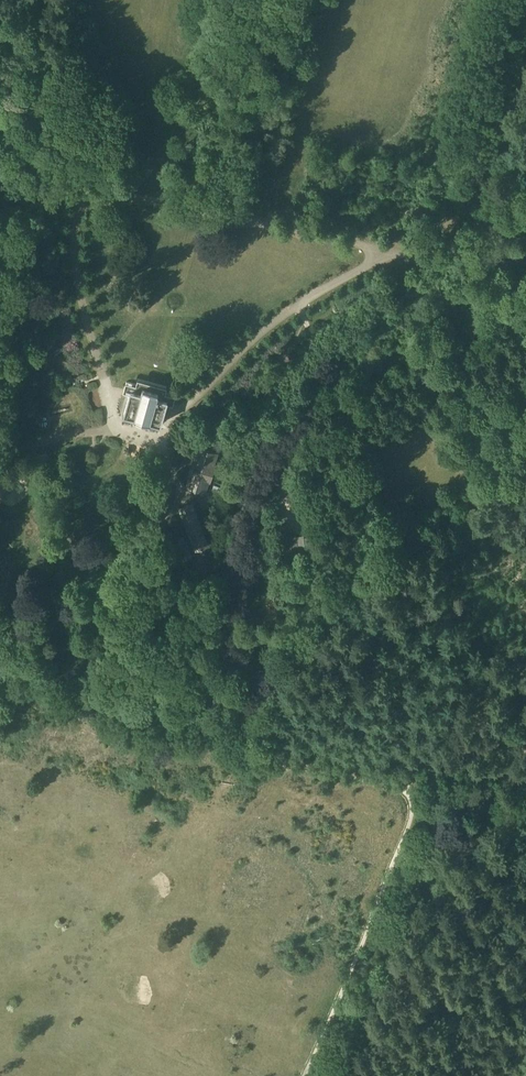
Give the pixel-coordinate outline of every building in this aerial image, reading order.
[(131,393),(125,414),(161,424),(166,402),(172,404),(174,395),(164,392),(166,387),(138,380),(137,386),(128,383),(126,391),(131,393)] [(186,486),(206,492),(209,481),(211,482),(216,463),(216,462),(219,451),(198,445),(195,456),(194,456),(188,475),(189,475),(186,486)] [(185,534),(174,539),(178,549),(182,560),(188,558),(193,556),(191,550),(195,549),(195,550),(210,544),(193,501),(178,506),(190,537),(186,539),(185,534)] [(0,661),(0,674),(2,676),(9,672),(9,664),(2,660),(0,661)]
